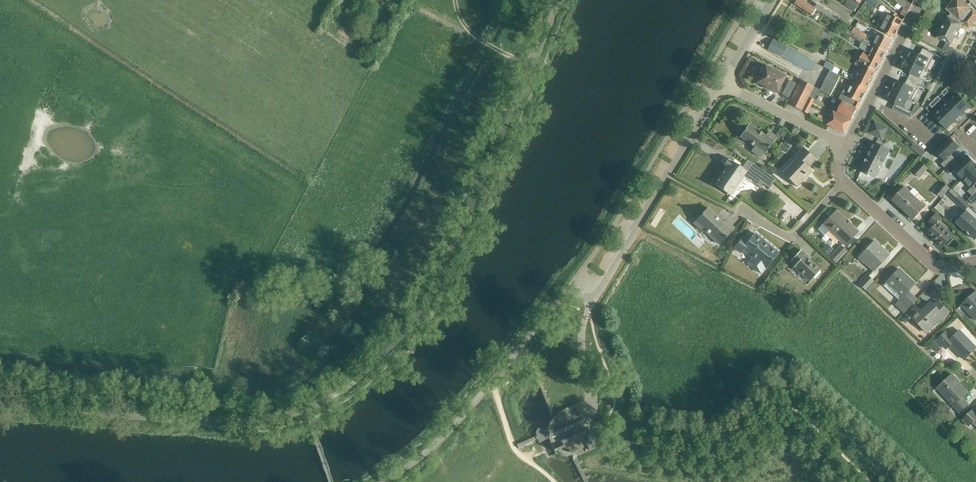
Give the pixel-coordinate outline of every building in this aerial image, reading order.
[(807,4),(802,0),(796,0),(794,4),(811,15),(815,9),(807,4)] [(845,5),(853,11),(858,5),(854,1),(852,0),(848,0),(845,5)] [(877,0),(868,0),(866,2),(875,10),(881,2),(877,0)] [(961,0),(953,0),(946,9),(950,13),(948,17),(947,16),(936,37),(946,42),(941,51),(953,57),(957,51),(949,47),(950,44),(951,45),(962,23),(968,28),(975,19),(975,13),(972,10),(971,11),(969,10),(971,8),(961,0)] [(907,2),(904,8),(909,11),(912,4),(907,2)] [(909,11),(904,8),(900,15),(905,17),(909,11)] [(900,27),(903,21),(889,14),(880,31),(894,38),(900,27)] [(873,45),(886,52),(893,40),(880,33),(876,39),(870,36),(869,37),(854,28),(852,32),(867,41),(873,45)] [(848,29),(846,33),(862,43),(862,44),(860,48),(868,53),(882,60),(886,52),(873,45),(867,41),(852,32),(850,30),(848,29)] [(772,39),(767,49),(781,56),(786,47),(772,39)] [(786,47),(781,56),(811,73),(816,63),(786,47)] [(912,50),(907,60),(924,68),(924,69),(926,70),(927,70),(935,54),(923,48),(920,54),(912,50)] [(882,60),(868,53),(868,54),(864,52),(859,62),(860,63),(877,71),(882,60)] [(906,60),(901,70),(910,74),(907,79),(919,85),(922,87),(922,86),(925,81),(919,78),(924,69),(924,68),(907,60),(906,60)] [(835,66),(826,61),(823,67),(826,68),(832,71),(835,66)] [(857,61),(855,65),(858,67),(856,71),(860,74),(856,84),(867,90),(877,71),(860,63),(859,62),(857,61)] [(760,74),(756,83),(777,93),(785,76),(765,66),(764,68),(761,68),(759,72),(760,74)] [(830,71),(820,90),(830,96),(840,76),(830,71)] [(789,79),(782,95),(788,98),(796,83),(789,79)] [(897,80),(892,90),(908,99),(911,100),(919,85),(907,79),(905,84),(897,80)] [(800,80),(788,104),(806,113),(813,100),(814,100),(819,90),(813,87),(800,80)] [(845,88),(839,99),(843,101),(848,104),(857,109),(858,108),(867,90),(856,84),(853,82),(849,90),(845,88)] [(892,90),(887,100),(895,104),(892,110),(910,119),(915,114),(912,112),(903,108),(908,99),(892,90)] [(970,107),(957,93),(949,101),(962,114),(970,107)] [(834,112),(837,113),(851,121),(857,109),(848,104),(843,101),(839,108),(836,107),(834,112)] [(962,114),(949,101),(941,109),(954,122),(962,114)] [(915,106),(912,112),(915,114),(920,109),(915,106)] [(954,122),(941,109),(933,116),(946,130),(954,122)] [(851,121),(837,113),(834,112),(829,120),(818,114),(816,119),(845,134),(851,121)] [(874,121),(868,133),(882,140),(888,127),(874,121)] [(764,154),(776,137),(769,131),(766,135),(749,124),(740,137),(754,147),(751,151),(760,158),(763,153),(764,154)] [(782,130),(778,135),(783,139),(787,133),(782,130)] [(970,143),(975,139),(972,133),(966,137),(970,143)] [(790,134),(786,139),(791,142),(794,137),(790,134)] [(951,155),(959,147),(950,138),(935,152),(944,161),(941,164),(945,169),(956,159),(951,155)] [(784,143),(779,149),(785,153),(789,147),(784,143)] [(890,151),(874,143),(860,171),(875,179),(890,151)] [(926,152),(915,143),(911,147),(922,157),(926,152)] [(808,167),(815,159),(803,148),(795,156),(797,158),(782,173),(797,187),(812,171),(808,167)] [(968,156),(960,164),(956,159),(945,169),(950,174),(954,171),(963,180),(975,167),(975,164),(968,156)] [(751,163),(746,171),(728,159),(723,166),(725,168),(714,185),(729,196),(743,176),(759,187),(762,184),(769,189),(775,180),(751,163)] [(919,178),(928,168),(921,162),(912,171),(919,178)] [(770,165),(765,171),(771,176),(776,170),(770,165)] [(963,180),(971,188),(967,192),(972,196),(975,192),(975,167),(963,180)] [(941,198),(949,188),(942,182),(934,191),(941,198)] [(903,210),(915,197),(904,187),(892,200),(903,210)] [(964,210),(969,206),(958,195),(953,200),(964,210)] [(925,207),(915,197),(903,210),(914,220),(925,207)] [(720,244),(734,228),(725,220),(723,222),(707,207),(693,222),(703,231),(704,230),(720,244)] [(822,225),(817,229),(824,235),(828,230),(844,246),(858,231),(836,210),(822,225)] [(975,239),(975,220),(967,211),(956,223),(975,240),(975,239)] [(942,247),(952,236),(937,223),(941,219),(936,214),(928,222),(933,227),(928,233),(942,247)] [(676,217),(668,224),(685,244),(693,237),(676,217)] [(778,253),(755,234),(749,241),(744,237),(734,248),(740,253),(743,250),(753,258),(748,264),(760,274),(778,253)] [(873,272),(889,255),(874,241),(858,258),(873,272)] [(826,244),(822,249),(828,255),(833,250),(826,244)] [(835,263),(847,251),(841,246),(829,257),(835,263)] [(810,282),(820,270),(805,256),(806,255),(801,250),(791,261),(795,265),(794,267),(810,282)] [(914,284),(898,269),(887,281),(888,282),(884,286),(899,300),(894,305),(903,314),(916,300),(912,296),(908,291),(914,284)] [(865,290),(866,289),(873,281),(868,276),(859,285),(865,290)] [(975,291),(961,305),(975,321),(975,292),(975,291)] [(925,333),(947,312),(938,303),(934,307),(930,303),(920,312),(915,306),(905,315),(911,321),(913,319),(925,333)] [(905,316),(901,319),(904,324),(909,320),(905,316)] [(964,360),(975,348),(958,330),(950,338),(944,332),(936,340),(944,349),(949,345),(964,360)] [(933,341),(928,346),(933,351),(938,346),(933,341)] [(534,363),(531,364),(551,415),(550,417),(548,421),(546,426),(539,429),(537,431),(536,433),(536,435),(514,445),(516,449),(517,449),(538,439),(540,443),(549,439),(555,453),(558,454),(560,456),(563,456),(566,457),(571,457),(572,459),(584,481),(587,481),(588,481),(587,480),(590,478),(589,475),(586,477),(583,473),(586,471),(585,468),(582,470),(580,465),(583,463),(581,460),(578,462),(576,457),(597,448),(578,404),(554,414),(552,408),(554,408),(553,405),(551,406),(548,400),(550,399),(549,397),(547,398),(545,392),(547,392),(546,390),(544,391),(542,385),(543,384),(543,382),(541,383),(539,377),(541,376),(540,373),(538,374),(536,369),(537,368),(536,365),(535,366),(534,363)] [(959,413),(968,405),(962,398),(968,393),(952,375),(937,388),(959,413)] [(973,409),(962,420),(968,426),(975,420),(975,421),(975,411),(973,409)]
